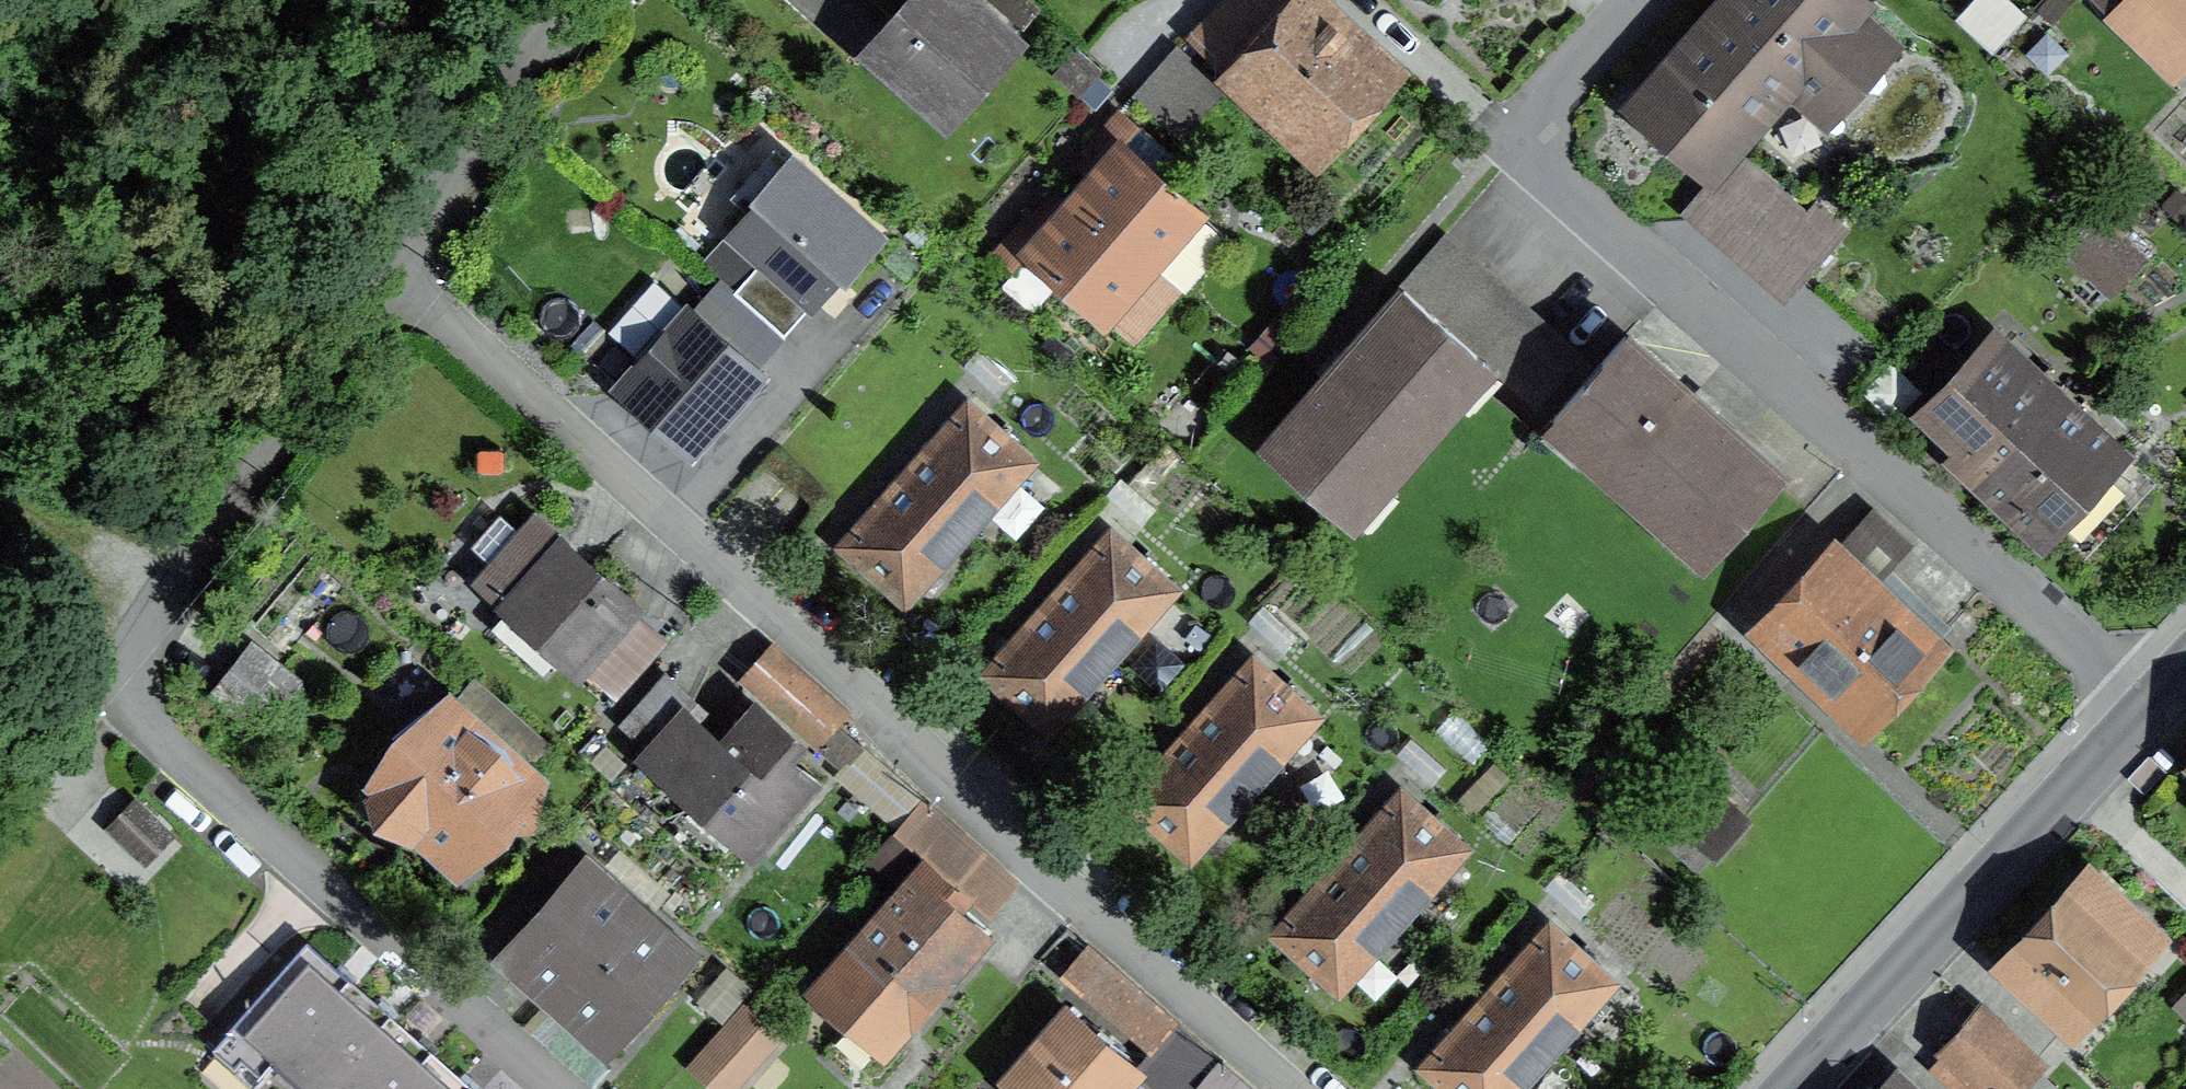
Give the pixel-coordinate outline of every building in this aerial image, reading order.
[(1009,40),(964,0),(920,0),(875,49),(945,112),(1009,40)] [(1387,74),(1306,0),(1222,0),(1196,28),(1323,143),(1387,74)] [(1869,37),(1840,12),(1849,2),(1847,0),(1738,0),(1648,102),(1711,158),(1789,70),(1818,95),(1869,37)] [(2031,2),(2029,0),(1966,0),(1960,7),(1996,40),(2031,2)] [(2185,54),(2185,0),(2097,0),(2171,69),(2185,54)] [(1178,47),(1157,71),(1203,112),(1224,89),(1178,47)] [(1077,50),(1057,71),(1080,91),(1099,70),(1077,50)] [(1157,71),(1136,94),(1182,135),(1203,112),(1157,71)] [(1102,165),(1075,196),(1153,265),(1200,212),(1123,144),(1138,127),(1120,111),(1085,150),(1102,165)] [(840,280),(878,237),(791,159),(760,194),(764,198),(735,231),(764,257),(735,290),(785,334),(836,276),(840,280)] [(1736,163),(1695,209),(1788,290),(1843,227),(1818,206),(1804,222),(1736,163)] [(1105,318),(1153,265),(1075,196),(1046,228),(1029,213),(996,250),(1014,267),(1029,250),(1105,318)] [(2101,216),(2074,242),(2114,284),(2142,257),(2101,216)] [(1349,517),(1486,362),(1537,406),(1581,356),(1444,235),(1400,285),(1403,288),(1266,444),(1349,517)] [(688,450),(760,371),(692,310),(667,336),(660,329),(637,355),(645,362),(621,389),(688,450)] [(2083,558),(2155,483),(2120,450),(2108,462),(2048,405),(2060,392),(1999,335),(1928,410),(2083,558)] [(1708,555),(1781,473),(1625,336),(1552,418),(1708,555)] [(906,474),(968,529),(1031,460),(968,404),(906,474)] [(843,544),(906,600),(968,529),(906,474),(843,544)] [(1869,715),(1951,627),(1916,595),(1906,605),(1878,579),(1911,543),(1874,508),(1768,620),(1869,715)] [(1049,602),(1111,657),(1174,588),(1112,532),(1049,602)] [(577,664),(631,603),(564,544),(510,605),(577,664)] [(987,672),(1049,727),(1111,657),(1049,602),(987,672)] [(838,725),(851,711),(774,643),(758,661),(834,729),(823,740),(846,761),(860,745),(838,725)] [(247,645),(209,692),(260,732),(297,686),(247,645)] [(1191,729),(1253,785),(1316,715),(1253,660),(1191,729)] [(540,769),(557,750),(475,677),(379,785),(421,822),(412,831),(452,867),(501,812),(510,820),(529,819),(544,772),(540,769)] [(685,713),(634,771),(673,806),(681,797),(734,845),(743,834),(754,844),(807,785),(769,752),(785,734),(757,709),(723,747),(685,713)] [(1128,799),(1191,855),(1253,785),(1191,729),(1128,799)] [(1679,813),(1659,833),(1699,869),(1747,815),(1714,785),(1684,818),(1679,813)] [(1339,862),(1401,918),(1464,848),(1401,792),(1339,862)] [(922,799),(899,826),(984,901),(1008,874),(922,799)] [(111,825),(134,848),(145,836),(157,848),(169,835),(135,802),(111,825)] [(2074,1041),(2176,933),(2090,853),(1988,961),(2074,1041)] [(1277,932),(1339,987),(1401,918),(1339,862),(1277,932)] [(979,938),(940,904),(953,889),(924,864),(806,997),(874,1056),(979,938)] [(600,1022),(665,949),(592,884),(527,957),(600,1022)] [(1488,995),(1550,1050),(1612,981),(1550,925),(1488,995)] [(1173,1088),(1195,1088),(1220,1060),(1088,945),(1066,970),(1172,1063),(1160,1077),(1173,1088)] [(270,1082),(349,993),(307,956),(228,1045),(270,1082)] [(391,1029),(349,993),(270,1082),(278,1088),(337,1088),(391,1029)] [(1453,1088),(1515,1088),(1550,1050),(1488,995),(1425,1064),(1453,1088)] [(1973,1088),(2015,1088),(2048,1051),(1983,995),(1932,1054),(1973,1088)] [(1013,1073),(1031,1088),(1116,1088),(1132,1072),(1066,1013),(1013,1073)] [(771,1043),(738,1014),(694,1063),(723,1088),(730,1088),(771,1043)] [(431,1066),(391,1029),(337,1088),(411,1088),(431,1066)] [(1220,1060),(1195,1088),(1254,1088),(1220,1060)] [(431,1066),(411,1088),(458,1088),(431,1066)] [(1897,1070),(1880,1088),(1918,1088),(1897,1070)]
